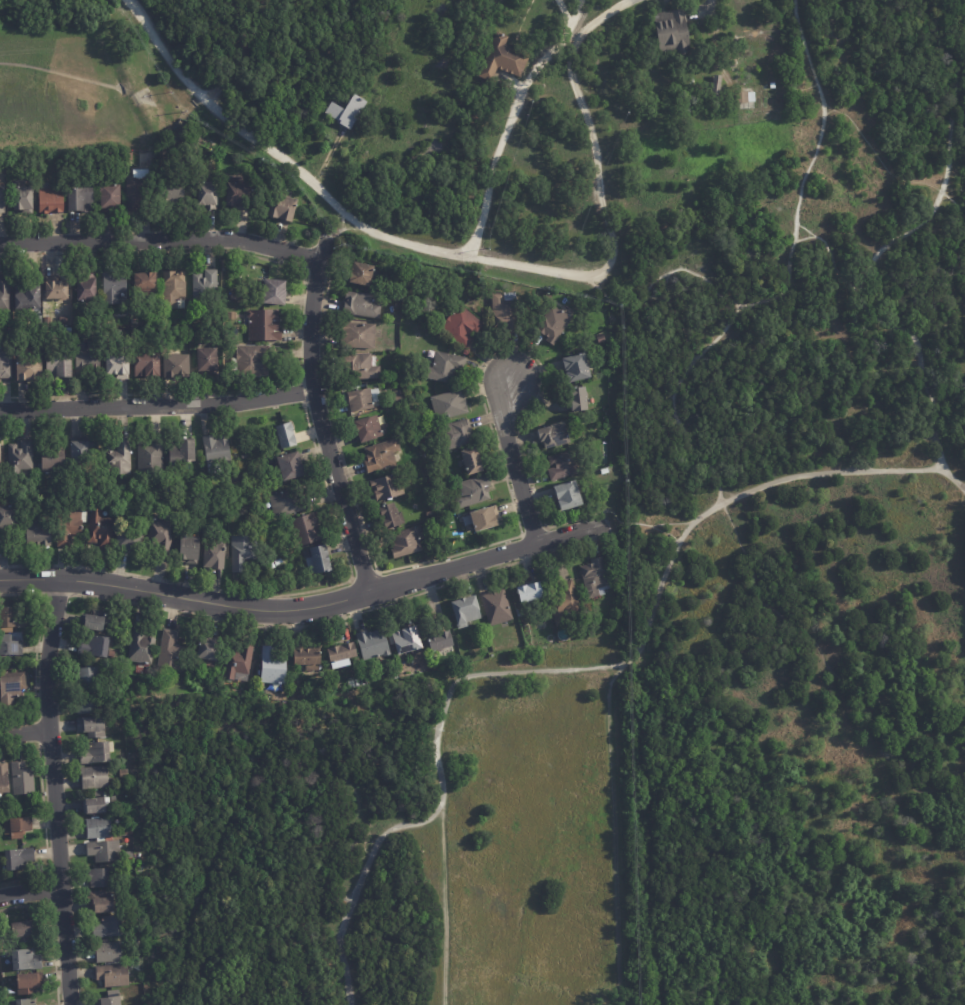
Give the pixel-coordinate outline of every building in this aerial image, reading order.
[(687,23),(687,24),(691,47),(688,48),(689,53),(680,55),(679,49),(661,53),(654,16),(685,10),(687,23)] [(514,76),(498,69),(492,83),(478,77),(496,33),(509,38),(506,45),(531,55),(521,79),(514,76)] [(722,77),(718,103),(710,102),(714,76),(722,77)] [(694,85),(687,87),(686,78),(693,77),(694,85)] [(349,127),(325,112),(335,96),(342,101),(349,89),(368,101),(351,128),(349,127)] [(753,109),(752,91),(735,92),(736,109),(753,109)] [(199,151),(189,152),(189,144),(198,143),(199,151)] [(137,177),(146,177),(148,202),(127,203),(126,177),(136,176),(137,177)] [(215,210),(203,210),(203,205),(198,205),(198,181),(218,182),(217,205),(216,205),(216,210),(215,210)] [(175,201),(165,201),(166,195),(163,195),(163,182),(185,182),(184,201),(175,201)] [(254,184),(252,207),(226,205),(228,182),(254,184)] [(63,191),(64,212),(48,213),(39,213),(38,188),(39,188),(39,183),(53,183),(53,188),(63,188),(63,191)] [(112,208),(101,208),(100,191),(100,187),(100,184),(120,184),(120,207),(112,208)] [(33,190),(33,213),(24,213),(24,209),(14,209),(14,186),(33,186),(33,190)] [(87,203),(83,203),(84,211),(68,211),(68,189),(82,189),(82,188),(93,188),(93,203),(87,203)] [(282,195),(298,200),(292,222),(268,215),(274,192),(282,195)] [(375,267),(371,287),(349,282),(354,261),(375,266),(375,267)] [(200,299),(193,299),(193,273),(201,273),(201,276),(205,276),(205,269),(217,269),(217,290),(204,290),(204,299),(200,299)] [(184,300),(177,300),(177,309),(163,309),(163,283),(163,272),(175,271),(175,273),(177,273),(177,271),(185,271),(185,282),(186,282),(186,300),(184,300)] [(126,305),(103,305),(103,275),(102,275),(102,272),(116,272),(116,274),(126,273),(127,305),(126,305)] [(135,273),(156,272),(157,296),(135,296),(135,273)] [(85,278),(87,278),(86,274),(95,274),(95,278),(96,278),(97,301),(77,302),(76,278),(85,278)] [(9,313),(0,313),(0,276),(9,276),(9,313)] [(286,294),(285,305),(263,303),(265,279),(286,281),(285,288),(286,288),(285,291),(286,292),(286,294)] [(62,300),(61,300),(60,299),(45,299),(45,282),(48,282),(48,281),(68,281),(68,299),(66,299),(65,300),(62,300)] [(26,287),(42,287),(42,309),(15,309),(15,287),(26,287)] [(344,312),(346,292),(375,295),(374,303),(381,304),(380,319),(344,314),(344,312)] [(505,294),(505,300),(518,300),(519,319),(493,321),(492,293),(505,292),(505,294)] [(242,294),(241,301),(230,299),(231,293),(242,294)] [(392,300),(393,294),(403,296),(402,302),(392,300)] [(473,341),(466,350),(440,328),(460,304),(485,325),(478,333),(474,330),(470,335),(475,339),(473,341)] [(560,311),(561,312),(562,311),(564,312),(564,313),(572,319),(553,347),(545,341),(547,339),(535,331),(551,306),(560,311)] [(278,320),(278,328),(282,328),(282,343),(262,343),(262,341),(249,341),(249,331),(244,331),(244,325),(249,325),(249,318),(247,316),(247,311),(248,310),(278,310),(278,320)] [(375,331),(374,350),(342,348),(343,322),(376,324),(375,331)] [(9,379),(0,379),(0,340),(3,340),(3,347),(11,347),(11,379),(9,379)] [(86,378),(75,378),(75,349),(77,349),(77,343),(84,343),(84,349),(87,349),(87,341),(100,341),(99,370),(88,370),(88,378),(86,378)] [(263,365),(263,366),(267,366),(267,375),(259,375),(259,377),(237,376),(237,371),(231,371),(231,358),(236,358),(236,353),(237,353),(237,346),(270,346),(270,359),(263,359),(263,365)] [(216,376),(201,376),(201,372),(198,372),(198,348),(217,348),(218,371),(217,371),(217,376),(216,376)] [(466,360),(464,371),(456,369),(453,384),(423,378),(428,350),(467,358),(466,360)] [(155,376),(135,377),(135,367),(134,367),(134,354),(160,353),(160,376),(155,376)] [(372,355),(372,366),(380,366),(380,379),(341,381),(340,354),(372,353),(372,355)] [(591,374),(592,377),(568,384),(562,359),(586,353),(591,374)] [(69,377),(56,378),(56,379),(53,379),(53,378),(46,378),(45,354),(57,354),(57,355),(71,355),(71,377),(69,377)] [(181,378),(164,378),(164,355),(189,355),(190,377),(181,378)] [(126,380),(115,379),(115,375),(106,374),(106,356),(129,357),(129,375),(128,375),(128,380),(126,380)] [(29,380),(20,380),(20,381),(16,381),(16,358),(41,357),(42,380),(29,380)] [(588,410),(572,412),(569,389),(585,387),(588,410)] [(372,391),(375,408),(372,408),(373,411),(368,412),(368,409),(351,412),(347,393),(371,388),(372,391)] [(463,390),(469,413),(437,421),(431,397),(463,389),(463,390)] [(392,402),(390,392),(401,390),(403,404),(393,406),(392,402)] [(378,417),(383,436),(361,444),(355,422),(370,417),(371,417),(377,415),(378,417)] [(468,420),(472,434),(476,433),(479,443),(443,452),(436,427),(468,418),(468,420)] [(536,441),(535,438),(533,439),(530,427),(557,418),(564,442),(539,450),(536,441)] [(294,434),(297,445),(282,450),(275,427),(291,422),(294,434)] [(231,459),(231,461),(207,465),(202,437),(215,434),(216,441),(218,441),(217,437),(227,435),(231,459)] [(118,438),(130,438),(130,475),(113,475),(112,463),(106,464),(105,452),(117,451),(116,438),(118,438)] [(367,472),(363,461),(368,460),(364,448),(398,438),(401,451),(394,453),(398,465),(367,473),(367,472)] [(152,444),(163,443),(163,471),(138,471),(137,439),(149,439),(149,444),(152,444)] [(170,462),(169,446),(179,446),(179,440),(195,440),(195,462),(170,462)] [(21,441),(32,441),(32,470),(18,470),(18,474),(8,474),(8,445),(9,445),(9,444),(15,444),(15,445),(17,445),(17,449),(19,449),(19,441),(21,441)] [(72,441),(94,441),(94,449),(90,449),(90,466),(70,466),(70,441),(72,441)] [(53,448),(54,448),(54,446),(65,447),(64,475),(41,475),(42,448),(53,448)] [(476,449),(479,457),(480,457),(481,462),(482,462),(484,469),(483,470),(483,472),(468,476),(460,452),(476,448),(476,449)] [(551,480),(548,470),(556,467),(555,465),(551,466),(548,457),(574,449),(581,473),(551,482),(551,480)] [(299,453),(306,475),(284,482),(276,458),(298,451),(299,453)] [(376,501),(370,481),(399,473),(405,495),(377,503),(376,501)] [(488,476),(491,487),(488,488),(489,492),(488,493),(490,500),(458,509),(454,497),(462,495),(458,484),(488,475),(488,476)] [(581,495),(584,505),(561,512),(554,487),(577,481),(581,495)] [(305,498),(308,509),(275,519),(268,495),(301,485),(305,498)] [(101,493),(100,501),(88,500),(89,492),(101,493)] [(386,529),(379,508),(394,503),(397,513),(401,512),(405,524),(386,531),(386,529)] [(496,507),(500,518),(497,519),(498,526),(476,532),(470,513),(496,506),(496,507)] [(7,529),(0,529),(0,507),(15,507),(15,530),(7,529)] [(73,535),(71,535),(70,548),(56,547),(59,509),(86,512),(86,523),(83,523),(82,535),(73,535)] [(102,511),(101,517),(114,518),(111,549),(99,548),(99,540),(97,539),(97,544),(87,544),(90,509),(102,510),(102,511)] [(317,513),(319,522),(317,522),(322,541),(295,549),(287,521),(317,512),(317,513)] [(167,557),(160,556),(160,547),(146,546),(149,518),(174,521),(171,557),(167,557)] [(48,546),(26,546),(26,523),(50,522),(51,546),(48,546)] [(418,528),(420,532),(418,535),(423,551),(394,559),(390,544),(392,544),(389,534),(416,526),(418,528)] [(130,550),(127,550),(127,549),(116,548),(118,530),(142,532),(140,550),(133,549),(133,550),(130,550)] [(191,537),(199,537),(198,561),(195,561),(194,566),(185,565),(185,563),(179,563),(181,536),(191,537)] [(243,573),(232,573),(231,537),(254,536),(254,559),(244,559),(244,573),(243,573)] [(221,570),(203,568),(205,543),(225,544),(224,570),(221,570)] [(329,555),(332,571),(309,576),(304,552),(311,551),(310,549),(327,545),(329,555)] [(601,588),(598,588),(599,593),(594,594),(595,596),(582,599),(575,566),(581,564),(580,563),(585,561),(584,558),(598,554),(605,584),(603,585),(604,587),(601,588)] [(283,563),(283,564),(276,566),(274,560),(281,558),(283,563)] [(559,583),(572,579),(584,615),(574,618),(572,611),(568,612),(571,622),(557,626),(548,595),(561,591),(559,583)] [(520,602),(516,586),(539,580),(543,596),(520,602)] [(507,620),(490,626),(480,593),(503,586),(514,618),(507,620)] [(469,621),(466,622),(467,626),(457,629),(456,624),(457,623),(451,601),(459,598),(459,597),(465,596),(475,593),(479,608),(478,609),(481,618),(469,621)] [(1,626),(0,626),(0,606),(22,606),(22,613),(28,613),(28,614),(28,626),(13,626),(13,631),(2,631),(1,626)] [(516,608),(525,606),(527,613),(518,616),(516,608)] [(93,614),(105,615),(104,616),(110,617),(109,625),(103,624),(102,630),(84,628),(85,617),(84,617),(85,612),(93,614)] [(141,625),(146,626),(145,636),(156,638),(151,664),(127,660),(133,624),(141,625)] [(415,648),(397,653),(391,633),(401,630),(401,629),(416,624),(422,646),(415,648)] [(383,655),(383,654),(363,660),(355,633),(365,630),(366,632),(371,631),(371,632),(374,631),(374,630),(383,627),(390,654),(383,655)] [(165,628),(177,631),(175,643),(183,645),(179,669),(157,665),(163,628),(165,628)] [(443,653),(442,654),(441,650),(437,651),(435,650),(433,649),(430,650),(426,634),(449,628),(453,643),(451,644),(453,651),(443,653)] [(108,637),(106,656),(77,653),(78,640),(85,641),(86,634),(108,637)] [(210,637),(221,639),(218,660),(196,657),(200,636),(207,637),(207,636),(210,637)] [(23,654),(0,654),(0,639),(19,639),(19,640),(23,640),(23,643),(23,654)] [(347,658),(339,660),(341,667),(332,670),(326,648),(340,644),(341,646),(343,645),(342,644),(354,641),(357,655),(347,658)] [(231,678),(223,676),(228,643),(238,644),(238,649),(240,650),(241,642),(253,644),(248,680),(231,678)] [(272,645),(277,645),(276,656),(286,656),(285,683),(261,683),(262,645),(272,645)] [(305,670),(305,663),(293,664),(293,647),(318,646),(319,670),(305,671),(305,670)] [(75,686),(75,667),(103,667),(104,686),(75,687),(75,686)] [(10,705),(0,705),(0,672),(20,671),(20,674),(21,688),(15,689),(16,696),(9,696),(10,705)] [(77,713),(76,694),(100,692),(101,712),(77,713)] [(101,715),(104,721),(107,721),(107,726),(104,726),(105,736),(87,737),(87,731),(77,732),(76,717),(82,717),(82,716),(101,715)] [(79,763),(78,751),(85,751),(85,744),(108,741),(108,742),(112,742),(113,752),(109,753),(109,755),(107,755),(108,761),(91,763),(80,765),(79,763)] [(9,791),(0,791),(0,763),(8,762),(9,791)] [(13,763),(24,762),(25,768),(33,768),(34,793),(12,794),(11,763),(13,763)] [(81,787),(80,767),(107,766),(108,787),(82,789),(81,787)] [(128,769),(128,779),(119,778),(120,769),(128,769)] [(83,811),(82,800),(85,799),(85,798),(109,796),(109,805),(106,806),(106,811),(83,813),(83,811)] [(31,819),(32,830),(25,830),(25,833),(23,833),(23,838),(10,839),(9,817),(31,816),(31,819)] [(86,837),(86,828),(84,828),(84,823),(85,823),(85,819),(109,817),(110,837),(86,838),(86,837)] [(94,856),(94,855),(87,855),(86,842),(121,840),(121,861),(95,862),(94,856)] [(33,850),(34,862),(23,863),(23,870),(6,870),(5,850),(33,849),(33,850)] [(90,887),(89,879),(88,873),(89,873),(89,869),(111,867),(112,886),(90,887)] [(91,912),(90,900),(93,900),(93,898),(116,896),(116,911),(94,912),(91,912)] [(93,937),(92,925),(101,924),(100,916),(122,915),(124,935),(103,937),(103,938),(93,938),(93,937)] [(33,923),(35,933),(30,934),(31,941),(13,943),(12,935),(13,935),(11,922),(33,919),(33,923)] [(96,961),(94,944),(119,942),(120,961),(96,963),(96,961)] [(41,957),(42,968),(13,970),(12,949),(34,948),(34,955),(41,955),(41,957)] [(128,976),(129,985),(104,987),(104,980),(96,980),(95,966),(127,964),(128,976)] [(38,975),(39,987),(33,987),(34,994),(16,995),(15,986),(18,986),(17,973),(38,972),(38,975)] [(120,1001),(120,1004),(98,1004),(98,1000),(100,1000),(100,998),(123,996),(123,1001),(120,1001)]
